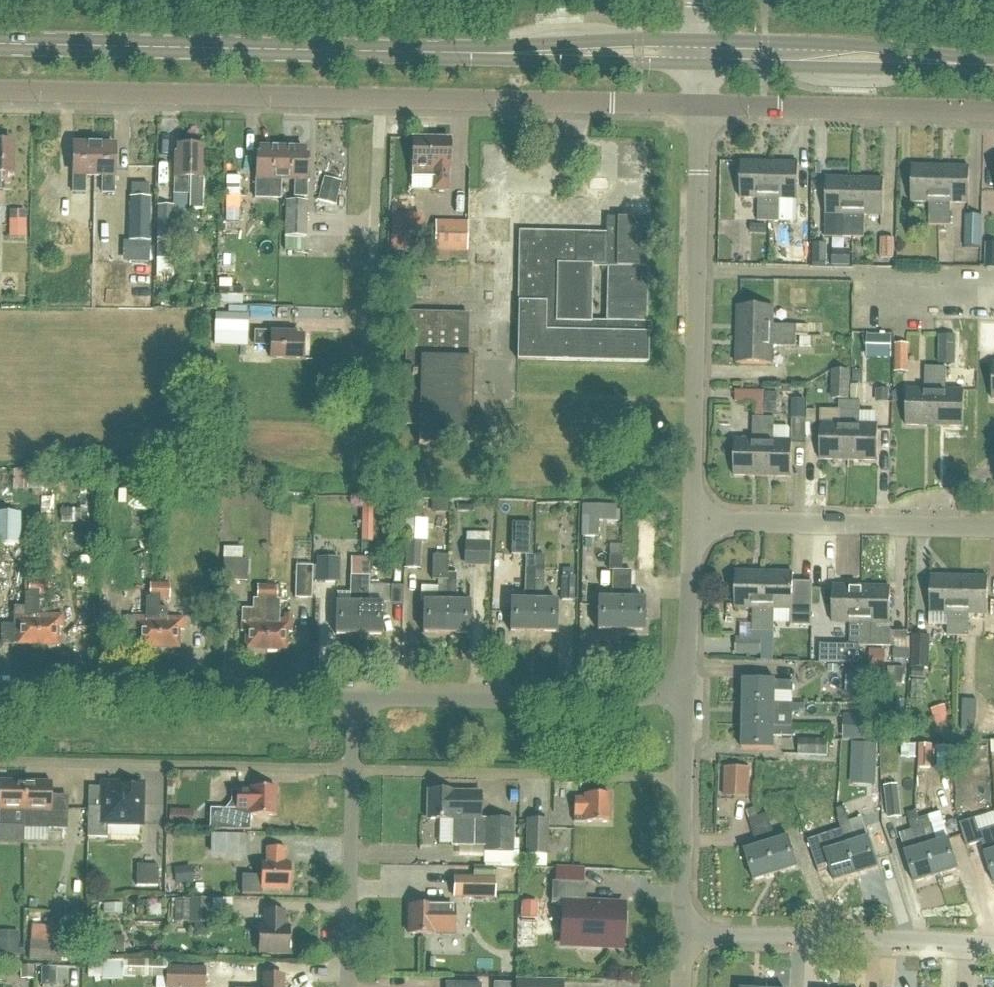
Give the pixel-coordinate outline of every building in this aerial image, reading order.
[(449,172),(450,141),(412,141),(412,178),(433,179),(433,192),(448,192),(448,172),(449,172)] [(13,144),(0,143),(0,180),(0,174),(13,174),(13,144)] [(94,176),(94,145),(74,145),(73,193),(85,193),(85,176),(94,176)] [(94,145),(94,176),(103,176),(102,193),(114,193),(114,146),(94,145)] [(175,155),(174,195),(188,195),(188,178),(190,178),(190,210),(203,211),(203,179),(200,179),(201,148),(178,147),(178,155),(175,155)] [(281,197),(281,181),(282,150),(260,149),(260,157),(257,156),(256,196),(281,197)] [(282,150),(281,181),(295,181),(294,197),(306,197),(307,158),(304,158),(304,150),(282,150)] [(770,224),(772,165),(743,164),(742,201),(760,201),(760,224),(770,224)] [(772,165),(770,224),(781,224),(782,202),(800,202),(801,166),(772,165)] [(941,228),(943,169),(914,168),(913,205),(931,205),(931,228),(941,228)] [(943,169),(941,228),(952,228),(952,206),(971,206),(972,170),(943,169)] [(225,210),(239,210),(239,178),(225,178),(225,210)] [(333,206),(339,183),(323,179),(317,202),(333,206)] [(845,239),(856,240),(857,181),(828,180),(827,216),(827,239),(845,239)] [(857,181),(856,240),(867,240),(867,217),(885,217),(886,181),(857,181)] [(150,199),(129,199),(128,242),(149,243),(150,199)] [(304,238),(305,203),(284,202),(283,238),(304,238)] [(158,207),(157,259),(173,259),(174,207),(158,207)] [(8,212),(9,239),(25,238),(25,211),(8,212)] [(982,249),(982,217),(965,216),(965,249),(982,249)] [(434,253),(466,253),(466,222),(433,222),(434,253)] [(392,251),(404,251),(404,224),(392,224),(392,251)] [(601,362),(653,362),(654,242),(618,242),(618,232),(524,231),(524,257),(550,257),(550,269),(539,269),(539,267),(525,267),(524,358),(537,358),(538,331),(571,331),(571,354),(601,354),(601,362)] [(892,260),(892,239),(882,239),(882,260),(892,260)] [(148,264),(149,243),(128,242),(128,264),(148,264)] [(985,243),(985,269),(993,270),(993,244),(985,243)] [(812,244),(812,264),(826,265),(826,245),(812,244)] [(833,267),(849,267),(849,252),(833,252),(833,267)] [(218,289),(218,305),(242,306),(242,290),(218,289)] [(739,308),(739,337),(798,339),(798,328),(776,327),(776,309),(739,308)] [(246,315),(214,315),(214,332),(245,333),(246,315)] [(302,360),(303,338),(296,337),(296,334),(256,333),(256,346),(272,346),(272,359),(302,360)] [(798,339),(739,337),(738,366),(774,367),(775,349),(798,349),(798,339)] [(891,337),(866,337),(866,358),(890,358),(891,337)] [(907,373),(907,345),(895,345),(895,373),(907,373)] [(936,428),(938,369),(927,369),(926,392),(909,391),(907,427),(936,428)] [(938,369),(936,428),(965,429),(966,393),(948,392),(949,370),(938,369)] [(833,371),(832,400),(850,401),(851,372),(833,371)] [(854,372),(854,384),(863,384),(863,372),(854,372)] [(891,403),(891,380),(879,380),(879,403),(891,403)] [(739,390),(739,400),(760,401),(759,414),(767,414),(768,392),(739,390)] [(821,462),(849,462),(851,404),(840,403),(840,426),(822,426),(821,462)] [(862,404),(851,404),(849,462),(878,463),(879,427),(862,426),(862,404)] [(763,478),(765,419),(754,419),(754,442),(736,442),(735,477),(763,478)] [(765,419),(763,478),(792,479),(793,443),(775,442),(775,420),(765,419)] [(430,501),(430,513),(448,513),(448,501),(430,501)] [(619,508),(581,507),(580,538),(597,538),(598,523),(619,523),(619,508)] [(19,514),(0,514),(0,545),(19,545),(19,514)] [(405,520),(404,542),(420,542),(426,542),(427,521),(405,520)] [(530,557),(531,524),(510,523),(509,556),(530,557)] [(466,534),(466,542),(486,543),(487,543),(488,534),(466,534)] [(418,570),(420,542),(404,542),(403,570),(418,570)] [(487,565),(487,543),(486,543),(466,542),(463,542),(462,565),(487,565)] [(235,549),(235,545),(222,545),(221,583),(245,583),(246,561),(241,561),(241,549),(235,549)] [(445,634),(447,581),(447,575),(447,557),(433,557),(432,581),(438,582),(437,602),(423,602),(422,634),(445,634)] [(534,557),(530,557),(525,557),(524,601),(510,600),(509,632),(533,633),(534,557)] [(534,557),(533,633),(556,633),(556,601),(542,601),(543,580),(543,557),(534,557)] [(612,572),(621,572),(622,557),(608,557),(608,572),(612,572)] [(316,583),(336,583),(336,559),(316,559),(316,583)] [(310,600),(311,567),(294,567),(293,600),(310,600)] [(620,631),(621,572),(612,572),(611,599),(598,599),(597,631),(620,631)] [(621,572),(620,631),(643,632),(644,600),(630,599),(631,572),(621,572)] [(764,633),(766,574),(737,574),(736,610),(754,611),(754,633),(764,633)] [(795,575),(766,574),(764,633),(775,634),(776,611),(794,611),(793,628),(813,628),(814,584),(794,584),(795,575)] [(447,581),(445,634),(468,635),(469,603),(456,602),(456,575),(447,575),(447,581)] [(358,636),(359,578),(350,577),(349,603),(336,603),(335,635),(358,636)] [(572,602),(572,577),(559,577),(559,601),(572,602)] [(359,578),(358,636),(381,636),(382,604),(368,604),(369,578),(359,578)] [(959,638),(960,579),(932,578),(931,615),(949,615),(948,638),(959,638)] [(960,579),(959,638),(969,638),(970,616),(988,616),(989,580),(960,579)] [(18,645),(38,646),(38,615),(39,595),(39,581),(30,581),(29,595),(25,595),(25,609),(14,609),(14,615),(13,627),(2,626),(2,638),(13,638),(13,645),(18,645)] [(39,581),(39,595),(48,596),(48,582),(39,581)] [(159,649),(160,610),(160,599),(160,585),(150,584),(150,599),(144,599),(144,618),(124,617),(123,631),(139,631),(139,648),(159,649)] [(160,585),(160,599),(169,599),(169,585),(160,585)] [(246,633),(246,651),(266,651),(267,587),(257,587),(257,600),(253,600),(253,610),(242,610),(241,614),(241,633),(246,633)] [(267,587),(266,651),(286,651),(286,634),(292,634),(292,615),(285,615),(285,621),(279,621),(279,601),(277,601),(277,587),(267,587)] [(860,665),(861,648),(863,589),(834,588),(833,624),(851,625),(851,647),(821,647),(821,664),(860,665)] [(863,589),(861,648),(892,649),(892,632),(877,631),(877,625),(891,626),(892,589),(863,589)] [(160,610),(159,649),(179,649),(179,632),(184,632),(184,618),(168,618),(168,610),(160,610)] [(38,615),(38,646),(57,646),(58,629),(63,629),(63,616),(38,615)] [(929,669),(930,637),(912,636),(911,669),(929,669)] [(894,650),(894,660),(910,661),(910,651),(894,650)] [(885,651),(871,651),(870,672),(884,673),(885,651)] [(911,670),(911,679),(923,679),(923,670),(911,670)] [(850,676),(850,694),(863,694),(864,677),(850,676)] [(777,705),(777,693),(794,693),(795,683),(777,683),(777,682),(744,682),(744,705),(777,705)] [(976,722),(976,701),(962,701),(962,722),(976,722)] [(794,705),(777,705),(744,705),(743,727),(776,728),(776,727),(776,715),(794,716),(794,705)] [(947,710),(933,715),(937,727),(951,723),(947,710)] [(865,718),(845,717),(844,741),(864,741),(865,718)] [(793,728),(776,727),(776,728),(743,727),(743,750),(775,751),(776,738),(793,738),(793,728)] [(826,757),(827,741),(798,740),(798,756),(826,757)] [(853,745),(852,769),(877,770),(878,746),(853,745)] [(920,747),(919,769),(932,770),(933,747),(920,747)] [(724,790),(734,791),(734,799),(750,799),(750,770),(725,769),(724,790)] [(25,828),(26,783),(0,783),(0,828),(25,828)] [(66,829),(66,799),(52,798),(52,784),(26,783),(25,828),(66,829)] [(141,825),(142,786),(102,785),(102,809),(88,808),(87,838),(107,839),(107,825),(141,825)] [(889,819),(901,818),(898,786),(885,787),(889,819)] [(275,817),(276,789),(250,789),(250,792),(236,792),(236,810),(210,810),(209,831),(250,832),(250,817),(275,817)] [(452,821),(451,844),(451,848),(474,848),(484,848),(484,853),(513,853),(513,821),(480,821),(480,794),(453,793),(427,792),(427,821),(440,821),(452,821)] [(609,824),(610,796),(584,796),(584,800),(574,799),(574,823),(609,824)] [(169,809),(169,825),(185,826),(185,810),(169,809)] [(937,877),(919,819),(917,812),(908,815),(919,849),(905,853),(915,884),(937,877)] [(759,817),(777,875),(799,868),(789,838),(776,842),(768,815),(759,817)] [(847,816),(839,819),(857,876),(879,869),(869,838),(863,818),(850,823),(850,822),(847,816)] [(745,851),(755,882),(777,875),(759,817),(750,820),(758,847),(745,851)] [(919,819),(937,877),(959,871),(950,840),(936,844),(930,824),(928,817),(919,819)] [(835,883),(857,876),(839,819),(830,821),(839,848),(825,853),(835,883)] [(524,820),(523,856),(545,857),(546,821),(524,820)] [(980,834),(976,820),(960,824),(967,848),(982,843),(986,854),(985,855),(993,883),(993,829),(980,834)] [(234,855),(245,855),(246,837),(234,836),(234,855)] [(285,864),(285,849),(267,848),(266,864),(261,864),(261,877),(242,876),(242,895),(262,896),(262,890),(289,891),(290,864),(285,864)] [(187,866),(174,868),(176,885),(188,883),(187,866)] [(157,887),(158,867),(138,867),(137,887),(157,887)] [(473,869),(473,879),(492,879),(493,869),(473,869)] [(495,899),(495,880),(492,879),(473,879),(455,879),(454,898),(495,899)] [(622,949),(623,906),(584,905),(584,885),(550,885),(550,906),(561,906),(560,943),(592,944),(592,948),(622,949)] [(211,924),(212,901),(174,900),(174,923),(211,924)] [(536,919),(537,904),(520,903),(520,919),(536,919)] [(103,905),(103,916),(120,916),(120,905),(103,905)] [(454,936),(454,908),(435,908),(409,907),(409,935),(434,936),(434,935),(454,936)] [(284,928),(284,913),(265,912),(264,928),(259,927),(259,954),(288,954),(289,928),(284,928)] [(121,936),(102,937),(103,954),(122,954),(121,936)] [(59,964),(61,943),(51,943),(29,941),(28,962),(59,964)] [(17,957),(17,942),(0,942),(0,956),(17,957)] [(142,978),(155,979),(164,979),(164,986),(203,986),(204,969),(165,967),(165,962),(142,962),(142,978)] [(779,986),(788,986),(789,967),(766,965),(765,980),(779,982),(779,986)] [(20,967),(20,980),(33,980),(33,967),(20,967)] [(40,968),(40,986),(56,986),(56,968),(40,968)] [(283,977),(263,976),(263,983),(258,983),(258,986),(282,986),(283,977)]
